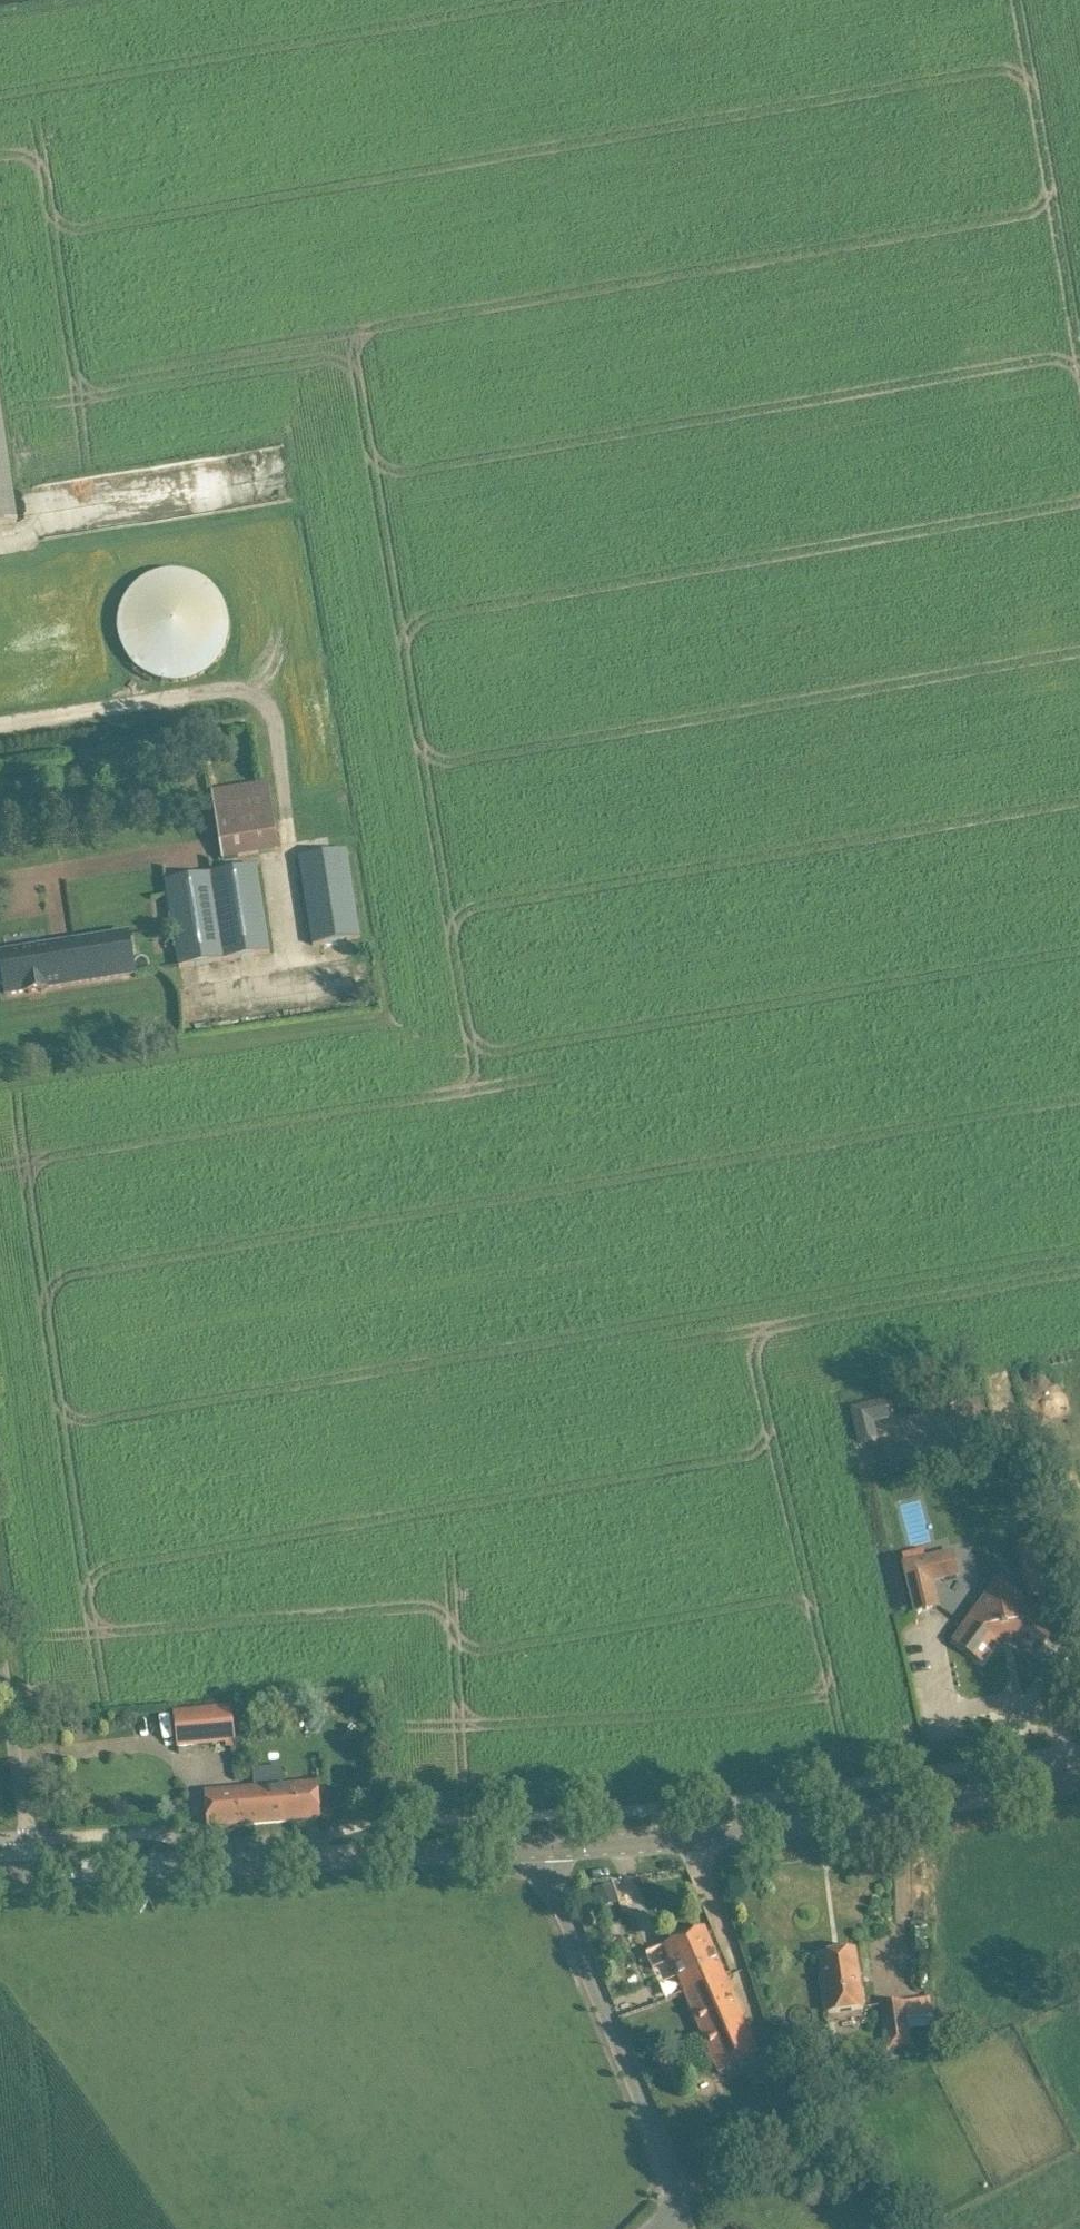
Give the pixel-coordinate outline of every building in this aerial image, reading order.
[(17,522),(0,403),(0,525),(17,522)] [(237,631),(238,620),(237,608),(234,596),(228,585),(220,576),(210,569),(199,563),(188,560),(176,559),(165,561),(152,565),(142,571),(134,579),(128,586),(122,597),(119,609),(118,621),(119,633),(122,642),(128,654),(135,662),(145,670),(158,676),(170,680),(180,680),(192,679),(203,675),(212,670),(221,662),(228,654),(234,643),(237,631)] [(268,783),(212,792),(222,860),(279,851),(268,783)] [(313,947),(361,940),(348,852),(301,859),(313,947)] [(180,968),(271,954),(256,868),(165,882),(180,968)] [(6,995),(29,991),(29,994),(46,991),(45,989),(135,974),(129,935),(0,955),(0,957),(1,963),(1,964),(0,966),(0,982),(1,983),(4,986),(5,987),(6,995)] [(1004,1378),(986,1383),(999,1435),(1017,1431),(1004,1378)] [(885,1400),(850,1408),(859,1442),(877,1438),(873,1422),(889,1418),(885,1400)] [(915,1611),(937,1606),(931,1580),(957,1575),(952,1555),(905,1565),(915,1611)] [(1039,1653),(1058,1627),(998,1584),(956,1642),(982,1661),(1006,1629),(1039,1653)] [(231,1708),(175,1714),(163,1715),(164,1724),(176,1723),(179,1748),(235,1742),(233,1729),(240,1728),(239,1719),(232,1720),(231,1708)] [(254,1789),(205,1793),(208,1829),(321,1820),(318,1784),(284,1787),(274,1787),(265,1788),(254,1789)] [(594,1890),(602,1910),(619,1904),(611,1884),(594,1890)] [(685,1995),(726,1978),(706,1929),(664,1947),(685,1995)] [(828,2014),(864,2009),(856,1951),(820,1956),(828,2014)] [(719,2074),(760,2057),(726,1978),(685,1995),(719,2074)] [(886,2051),(911,2047),(904,2001),(880,2005),(886,2051)]
